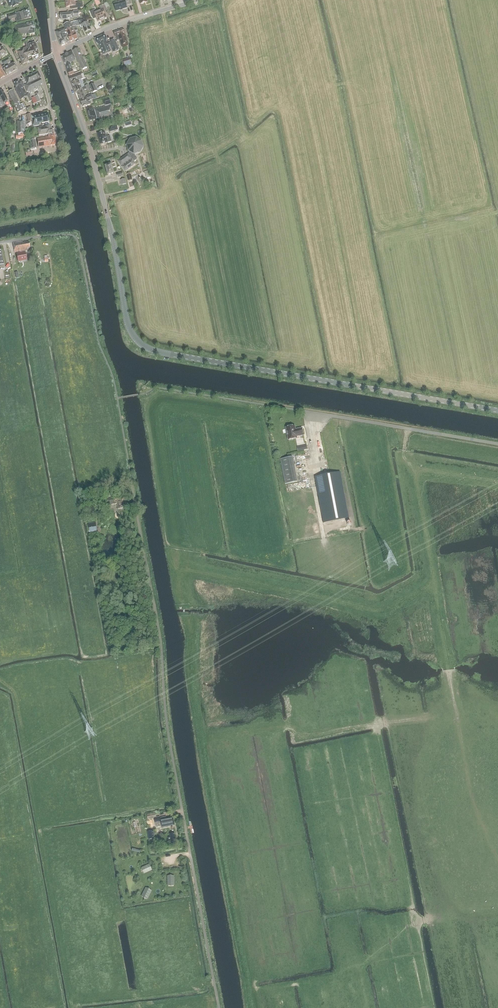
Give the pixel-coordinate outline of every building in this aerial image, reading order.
[(131,4),(130,0),(124,0),(113,3),(116,11),(127,8),(126,5),(131,4)] [(75,1),(65,2),(66,7),(72,6),(73,9),(83,8),(82,2),(78,3),(75,3),(75,1)] [(98,11),(102,20),(107,18),(104,12),(107,11),(104,4),(99,6),(101,10),(98,11)] [(102,20),(98,11),(96,12),(95,9),(90,12),(93,19),(96,18),(98,22),(102,20)] [(15,18),(16,22),(24,20),(31,18),(28,10),(15,14),(15,13),(11,14),(7,16),(8,20),(15,18)] [(61,20),(74,19),(73,17),(79,17),(79,12),(73,12),(73,13),(60,14),(61,20)] [(57,36),(67,33),(66,31),(73,28),(73,27),(80,25),(78,20),(70,23),(64,25),(66,29),(63,30),(56,32),(57,36)] [(78,20),(80,25),(82,25),(85,32),(91,30),(87,22),(86,20),(80,20),(78,20)] [(28,35),(34,34),(33,23),(26,24),(27,24),(14,26),(16,36),(28,34),(28,35)] [(68,36),(70,41),(70,42),(78,39),(76,33),(75,33),(73,28),(66,31),(67,33),(68,36)] [(119,40),(122,48),(128,46),(124,34),(125,34),(123,29),(114,32),(115,37),(116,37),(117,41),(119,40)] [(68,36),(67,33),(57,36),(61,46),(68,43),(67,42),(70,41),(68,36)] [(111,52),(109,46),(108,43),(107,41),(105,35),(95,39),(97,45),(99,44),(103,56),(111,52)] [(108,43),(109,46),(110,45),(114,53),(119,51),(114,39),(109,42),(108,43)] [(35,43),(28,45),(26,45),(26,47),(27,47),(28,51),(30,50),(31,56),(31,57),(38,55),(35,43)] [(26,47),(26,45),(25,46),(26,48),(23,48),(23,49),(21,50),(27,62),(29,61),(27,57),(31,56),(30,50),(28,51),(27,47),(26,47)] [(82,70),(87,68),(78,48),(73,51),(82,70)] [(23,64),(27,62),(21,50),(17,52),(23,64)] [(65,65),(69,76),(74,74),(71,63),(72,61),(74,65),(77,63),(72,52),(61,57),(65,65)] [(124,66),(131,64),(130,58),(123,60),(124,66)] [(17,70),(13,64),(8,66),(11,73),(17,70)] [(3,69),(7,75),(11,73),(8,66),(6,68),(5,66),(2,67),(3,69)] [(40,85),(42,84),(39,79),(40,78),(38,72),(24,78),(27,84),(24,85),(28,92),(29,92),(42,87),(40,85)] [(71,83),(78,80),(85,78),(83,74),(82,73),(81,73),(69,78),(71,83)] [(81,85),(78,80),(71,83),(73,88),(81,85)] [(28,102),(31,101),(28,94),(26,95),(23,87),(24,86),(22,81),(19,82),(19,81),(13,83),(15,88),(14,88),(20,100),(26,97),(28,102)] [(97,91),(94,83),(89,85),(92,93),(97,91)] [(83,90),(85,90),(87,90),(88,93),(91,92),(88,85),(82,88),(81,85),(73,88),(75,93),(77,92),(82,90),(83,90)] [(7,92),(18,113),(23,110),(26,108),(23,103),(20,104),(13,90),(7,92)] [(82,90),(77,92),(80,100),(85,98),(84,96),(87,95),(85,90),(83,90),(82,90)] [(3,91),(0,92),(0,107),(9,103),(3,91)] [(93,99),(92,95),(88,96),(88,97),(85,98),(80,100),(82,107),(91,104),(90,101),(93,100),(93,99)] [(111,104),(105,106),(93,109),(93,108),(86,110),(90,121),(96,119),(99,118),(100,123),(115,119),(111,104)] [(41,112),(30,115),(31,116),(29,116),(30,121),(32,121),(33,126),(39,125),(39,124),(49,122),(47,113),(41,114),(41,112)] [(24,121),(17,121),(18,136),(16,136),(16,139),(20,139),(20,138),(25,138),(24,121)] [(109,132),(118,130),(116,124),(108,127),(109,132)] [(52,133),(53,132),(52,130),(51,129),(50,126),(37,128),(38,135),(52,133)] [(108,143),(111,142),(110,136),(106,137),(105,131),(97,133),(101,145),(108,143)] [(39,147),(56,145),(54,134),(49,135),(49,137),(37,139),(39,147)] [(36,148),(35,139),(34,139),(34,138),(37,137),(36,136),(33,136),(33,137),(28,137),(30,149),(36,148)] [(129,151),(130,152),(128,154),(118,162),(125,172),(135,164),(134,162),(137,159),(136,158),(135,157),(134,154),(140,153),(143,147),(141,141),(136,138),(130,140),(127,145),(129,151)] [(114,173),(113,168),(116,167),(115,163),(111,164),(105,166),(108,175),(114,173)] [(14,252),(27,250),(27,247),(30,247),(29,241),(23,243),(22,241),(13,243),(14,252)] [(8,248),(3,249),(5,261),(11,260),(8,248)] [(286,427),(288,440),(297,438),(297,436),(304,435),(302,428),(295,429),(295,426),(286,427)] [(293,456),(281,459),(286,484),(298,482),(293,456)] [(324,523),(349,518),(340,472),(315,477),(324,523)] [(126,507),(126,506),(127,505),(127,503),(126,503),(125,498),(121,498),(120,498),(115,498),(115,496),(105,498),(106,506),(111,505),(118,504),(119,509),(123,508),(123,507),(126,507)] [(88,523),(89,533),(97,531),(95,522),(88,523)] [(166,817),(160,818),(159,816),(156,817),(155,813),(147,815),(148,820),(154,818),(156,827),(161,826),(162,827),(174,825),(173,818),(167,819),(166,817)] [(149,864),(141,867),(143,873),(152,870),(149,864)]
